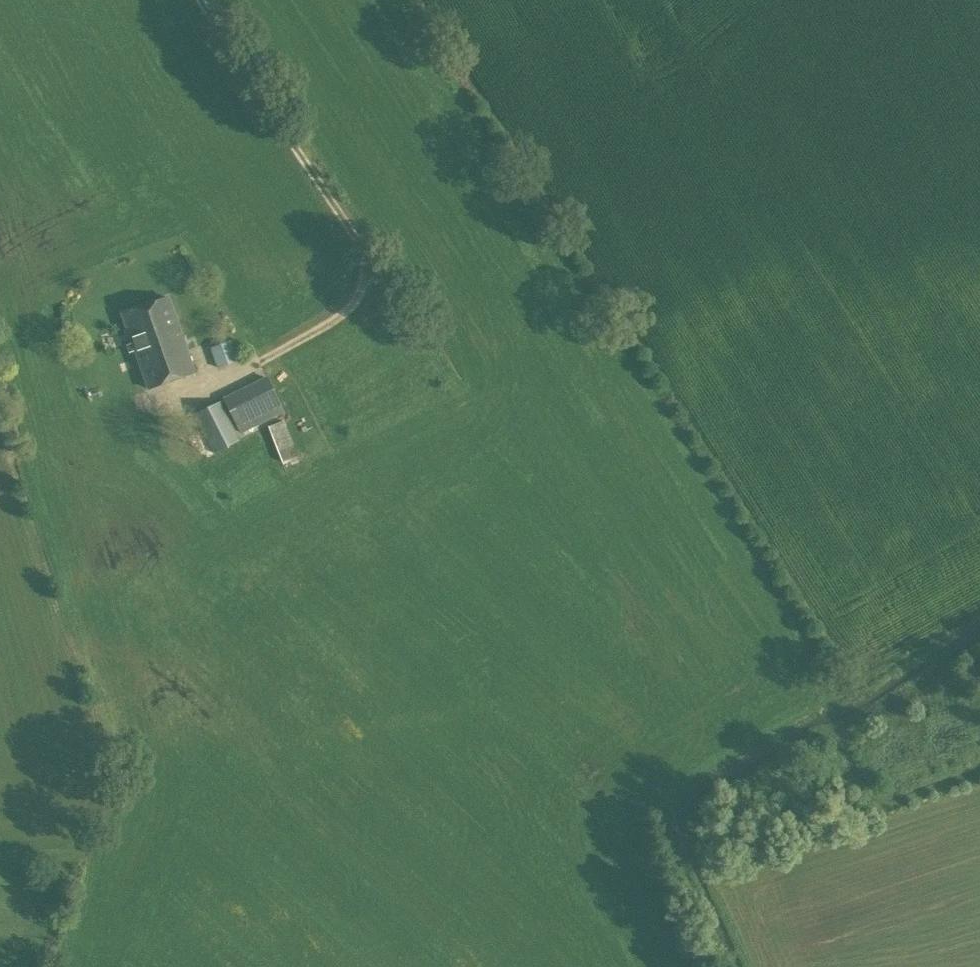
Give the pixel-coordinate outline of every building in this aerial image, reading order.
[(167,297),(122,314),(149,389),(194,373),(167,297)] [(230,341),(210,348),(217,368),(237,361),(230,341)] [(240,434),(284,412),(266,376),(222,398),(240,434)] [(212,454),(240,440),(220,401),(192,415),(212,454)] [(281,462),(296,456),(283,421),(268,426),(281,462)]
